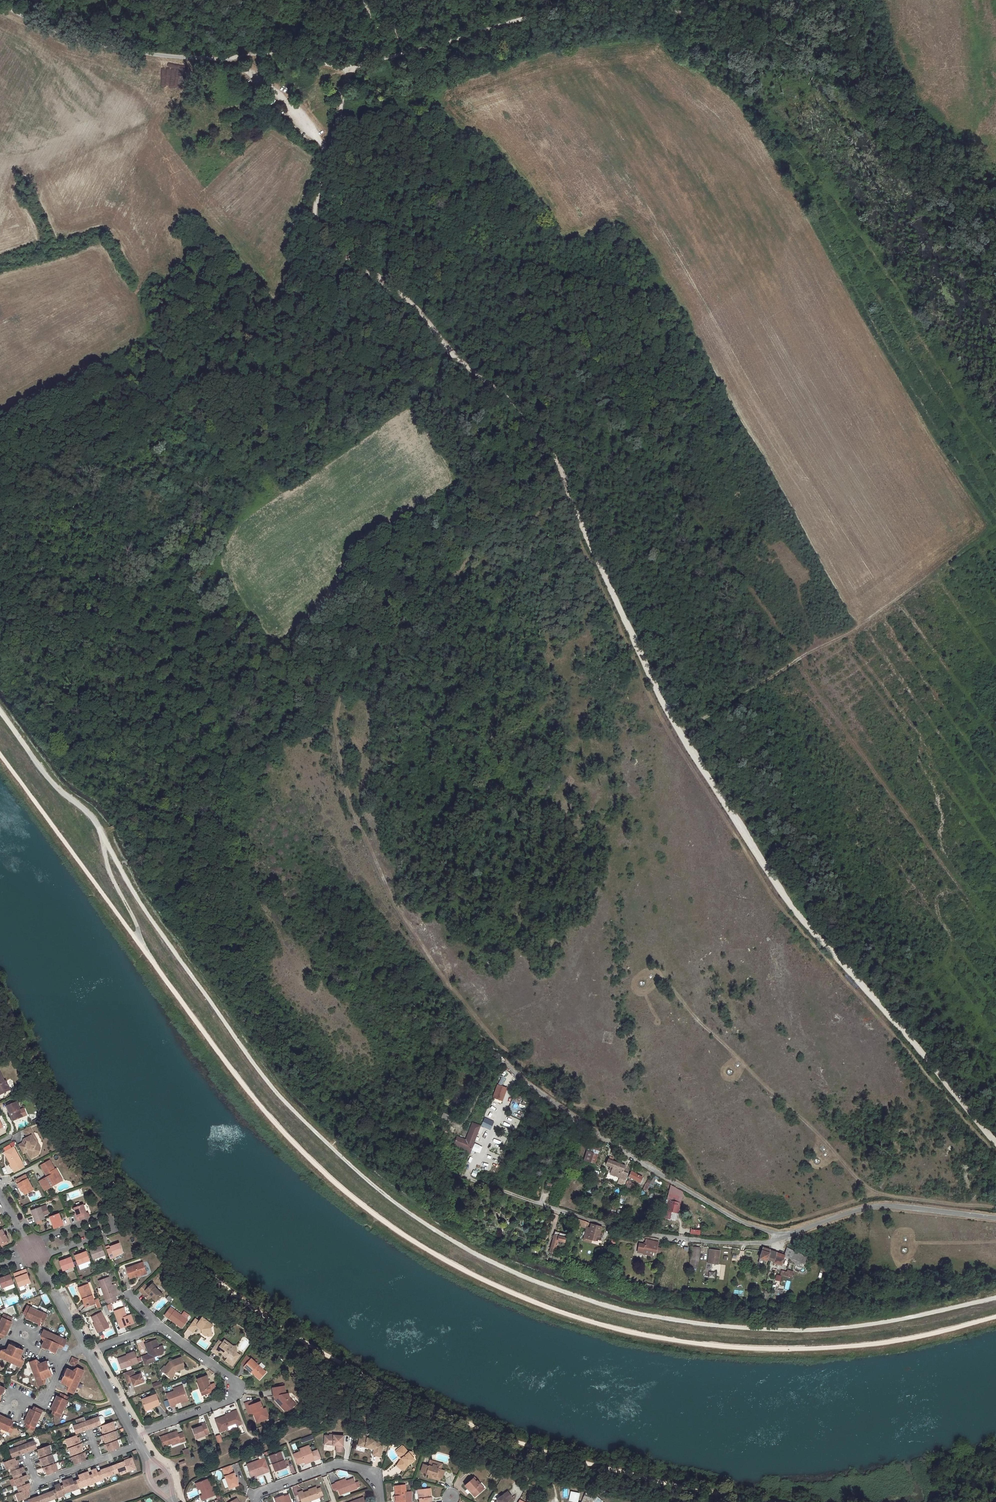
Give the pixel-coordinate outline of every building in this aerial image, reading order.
[(0,1073),(0,1092),(4,1090),(5,1092),(10,1089),(7,1083),(6,1083),(0,1073)] [(498,1084),(497,1085),(493,1097),(502,1100),(506,1088),(498,1084)] [(513,1093),(509,1102),(514,1104),(515,1101),(517,1095),(513,1093)] [(517,1095),(515,1101),(533,1107),(536,1099),(525,1095),(525,1097),(517,1095)] [(24,1115),(16,1101),(7,1106),(11,1112),(15,1120),(24,1115)] [(449,1116),(443,1113),(440,1119),(447,1122),(449,1116)] [(493,1122),(485,1118),(481,1126),(490,1130),(493,1122)] [(465,1140),(457,1136),(453,1146),(470,1152),(479,1126),(472,1123),(468,1135),(467,1135),(465,1140)] [(36,1143),(32,1135),(32,1132),(30,1127),(23,1130),(25,1134),(26,1133),(28,1137),(24,1139),(23,1141),(24,1141),(23,1143),(18,1145),(23,1154),(28,1151),(31,1159),(35,1156),(36,1154),(38,1154),(39,1148),(37,1143),(36,1143)] [(482,1147),(474,1144),(472,1150),(479,1153),(482,1147)] [(587,1147),(583,1160),(595,1164),(600,1148),(593,1145),(592,1148),(587,1147)] [(13,1147),(7,1151),(9,1154),(6,1155),(11,1164),(10,1164),(13,1168),(22,1163),(13,1147)] [(625,1166),(607,1160),(605,1165),(612,1168),(610,1174),(620,1178),(618,1182),(623,1184),(628,1174),(623,1172),(625,1166)] [(50,1188),(61,1182),(58,1178),(61,1176),(57,1169),(55,1170),(52,1164),(48,1166),(46,1162),(41,1165),(46,1175),(48,1174),(49,1176),(47,1177),(39,1181),(43,1189),(48,1186),(50,1188)] [(631,1171),(622,1187),(628,1190),(632,1182),(637,1185),(639,1186),(644,1178),(631,1171)] [(34,1189),(26,1174),(17,1179),(20,1183),(18,1184),(20,1187),(21,1186),(23,1189),(25,1194),(34,1189)] [(645,1191),(650,1181),(647,1180),(642,1190),(645,1191)] [(628,1190),(633,1192),(637,1185),(632,1182),(628,1190)] [(670,1186),(667,1199),(670,1200),(680,1202),(683,1192),(678,1190),(676,1194),(674,1193),(675,1188),(674,1188),(674,1187),(670,1186)] [(670,1200),(665,1217),(670,1218),(672,1211),(678,1212),(680,1202),(670,1200)] [(75,1208),(78,1217),(76,1217),(78,1222),(90,1217),(89,1213),(87,1214),(84,1205),(75,1208)] [(45,1218),(41,1207),(32,1210),(36,1222),(45,1218)] [(64,1224),(59,1213),(50,1216),(54,1228),(64,1224)] [(586,1222),(576,1218),(574,1223),(589,1229),(587,1233),(586,1232),(584,1236),(591,1239),(597,1241),(598,1239),(600,1240),(602,1237),(599,1236),(600,1234),(603,1226),(586,1222)] [(8,1240),(2,1229),(0,1231),(0,1245),(8,1240)] [(568,1237),(565,1236),(566,1235),(554,1232),(548,1252),(554,1254),(558,1243),(565,1245),(568,1237)] [(656,1242),(645,1239),(644,1244),(638,1243),(636,1251),(642,1253),(643,1249),(651,1251),(655,1252),(656,1247),(656,1242)] [(120,1243),(111,1246),(111,1245),(107,1246),(111,1259),(115,1257),(115,1255),(123,1252),(120,1243)] [(91,1250),(95,1259),(106,1255),(103,1246),(91,1250)] [(699,1247),(691,1246),(690,1266),(694,1266),(695,1261),(698,1262),(699,1247)] [(761,1246),(759,1257),(765,1258),(766,1256),(768,1248),(769,1247),(761,1246)] [(769,1257),(769,1259),(782,1263),(785,1255),(790,1257),(792,1249),(787,1247),(785,1253),(768,1248),(766,1256),(769,1257)] [(718,1249),(709,1249),(708,1262),(717,1263),(718,1249)] [(792,1249),(790,1257),(804,1263),(806,1256),(792,1249)] [(88,1261),(91,1260),(88,1251),(76,1255),(79,1265),(80,1264),(81,1269),(90,1266),(88,1261)] [(72,1257),(61,1261),(64,1270),(75,1266),(72,1257)] [(143,1262),(126,1269),(130,1279),(147,1272),(143,1262)] [(19,1287),(31,1283),(27,1274),(26,1270),(14,1274),(19,1287)] [(792,1278),(794,1271),(787,1270),(786,1272),(781,1270),(780,1275),(792,1278)] [(0,1278),(0,1282),(2,1288),(14,1284),(11,1274),(0,1278)] [(99,1281),(106,1299),(116,1296),(118,1295),(116,1291),(115,1291),(112,1285),(109,1277),(99,1281)] [(654,1285),(647,1283),(645,1289),(652,1292),(654,1285)] [(82,1295),(86,1307),(95,1303),(88,1284),(80,1287),(83,1295),(82,1295)] [(163,1295),(151,1284),(142,1294),(146,1298),(149,1295),(152,1297),(156,1302),(163,1295)] [(106,1299),(108,1304),(117,1301),(116,1296),(106,1299)] [(33,1321),(38,1310),(28,1306),(24,1314),(27,1315),(26,1318),(33,1321)] [(126,1317),(125,1313),(126,1312),(124,1308),(115,1311),(121,1328),(134,1323),(131,1315),(127,1316),(126,1317)] [(189,1321),(171,1308),(165,1316),(177,1324),(178,1323),(184,1327),(189,1321)] [(44,1323),(47,1315),(38,1310),(33,1321),(39,1324),(40,1321),(44,1323)] [(102,1312),(92,1317),(97,1329),(96,1329),(98,1333),(109,1327),(102,1312)] [(12,1318),(4,1314),(0,1324),(9,1328),(12,1322),(11,1321),(12,1318)] [(197,1319),(189,1329),(194,1333),(198,1328),(201,1330),(201,1329),(203,1330),(203,1334),(206,1336),(208,1336),(208,1333),(213,1332),(212,1328),(214,1326),(204,1318),(200,1322),(197,1319)] [(0,1324),(0,1336),(4,1338),(5,1334),(7,1335),(9,1328),(0,1324)] [(67,1341),(44,1330),(41,1336),(46,1339),(42,1346),(55,1353),(59,1345),(64,1347),(67,1341)] [(145,1344),(149,1356),(142,1359),(144,1366),(152,1363),(150,1357),(153,1356),(155,1356),(162,1354),(164,1350),(163,1346),(159,1347),(156,1340),(145,1344)] [(218,1342),(212,1351),(218,1355),(220,1352),(223,1354),(223,1353),(225,1355),(225,1356),(226,1357),(227,1357),(228,1357),(229,1358),(227,1361),(231,1364),(233,1362),(235,1364),(241,1355),(237,1353),(232,1349),(229,1346),(230,1344),(225,1340),(221,1347),(219,1345),(220,1343),(218,1342)] [(24,1351),(25,1348),(11,1342),(10,1344),(24,1351)] [(2,1350),(0,1355),(0,1357),(22,1367),(25,1361),(20,1359),(24,1351),(10,1344),(7,1352),(2,1350)] [(234,1346),(230,1344),(229,1346),(232,1349),(237,1353),(237,1346),(234,1346)] [(42,1346),(41,1349),(54,1355),(55,1353),(42,1346)] [(121,1369),(138,1363),(134,1352),(127,1354),(127,1355),(127,1357),(118,1361),(121,1369)] [(167,1369),(164,1372),(170,1378),(174,1373),(174,1372),(176,1370),(177,1371),(185,1368),(181,1357),(170,1361),(165,1367),(167,1369)] [(78,1361),(72,1358),(69,1364),(75,1366),(78,1361)] [(245,1367),(252,1373),(253,1372),(255,1374),(260,1380),(266,1373),(252,1359),(245,1367)] [(37,1360),(30,1362),(39,1386),(45,1383),(44,1379),(52,1376),(47,1361),(38,1365),(37,1360)] [(67,1369),(65,1368),(59,1382),(61,1383),(67,1369)] [(74,1394),(84,1371),(77,1368),(75,1373),(67,1369),(61,1383),(69,1386),(67,1391),(74,1394)] [(133,1370),(124,1373),(127,1381),(131,1380),(132,1382),(133,1385),(144,1382),(141,1374),(135,1375),(133,1370)] [(207,1375),(197,1379),(199,1383),(198,1384),(203,1395),(212,1392),(211,1390),(216,1388),(215,1383),(211,1385),(210,1385),(208,1380),(209,1380),(207,1375)] [(285,1386),(273,1387),(275,1396),(278,1395),(278,1398),(276,1400),(281,1406),(283,1404),(286,1408),(289,1408),(291,1407),(292,1408),(296,1405),(290,1398),(289,1394),(287,1394),(285,1386)] [(2,1403),(8,1389),(6,1388),(0,1401),(0,1402),(2,1403)] [(174,1391),(166,1394),(171,1407),(176,1406),(175,1404),(181,1402),(188,1399),(183,1388),(174,1391)] [(61,1418),(69,1398),(61,1394),(60,1398),(57,1397),(52,1410),(54,1411),(53,1414),(61,1418)] [(142,1399),(146,1410),(160,1404),(156,1394),(142,1399)] [(261,1402),(250,1405),(253,1413),(254,1413),(256,1412),(259,1422),(266,1420),(266,1419),(270,1417),(268,1413),(267,1413),(265,1409),(264,1409),(261,1402)] [(102,1410),(104,1417),(113,1414),(111,1407),(102,1410)] [(34,1430),(43,1411),(35,1408),(34,1411),(31,1410),(25,1422),(28,1424),(27,1427),(34,1430)] [(243,1424),(238,1410),(232,1412),(233,1414),(227,1416),(216,1420),(220,1432),(229,1429),(230,1430),(238,1427),(237,1426),(243,1424)] [(13,1421),(0,1415),(0,1427),(12,1433),(15,1425),(12,1423),(13,1421)] [(90,1429),(87,1422),(85,1417),(77,1420),(79,1425),(74,1426),(77,1434),(90,1429)] [(99,1417),(87,1422),(90,1429),(102,1425),(99,1417)] [(114,1421),(103,1425),(104,1430),(103,1430),(104,1433),(117,1429),(114,1421)] [(199,1427),(193,1429),(197,1439),(210,1434),(205,1423),(201,1424),(202,1426),(199,1427)] [(114,1431),(102,1436),(103,1439),(105,1439),(106,1443),(117,1439),(114,1431)] [(169,1434),(161,1437),(164,1446),(172,1443),(180,1440),(180,1442),(181,1442),(186,1440),(183,1433),(178,1434),(177,1431),(170,1433),(171,1435),(169,1435),(169,1434)] [(77,1435),(66,1439),(69,1447),(82,1442),(80,1439),(79,1440),(77,1435)] [(329,1436),(325,1436),(324,1445),(333,1445),(333,1444),(336,1444),(336,1445),(336,1452),(342,1452),(343,1436),(334,1435),(333,1438),(329,1437),(329,1436)] [(367,1439),(360,1437),(358,1445),(374,1449),(373,1455),(380,1457),(382,1452),(384,1443),(376,1442),(377,1440),(367,1438),(367,1439)] [(26,1453),(39,1448),(36,1441),(28,1443),(26,1439),(21,1441),(26,1453)] [(117,1440),(105,1444),(107,1448),(108,1447),(110,1452),(121,1448),(117,1440)] [(16,1448),(11,1450),(13,1458),(26,1453),(21,1441),(15,1443),(17,1447),(16,1448)] [(82,1444),(70,1448),(73,1456),(84,1452),(82,1448),(83,1447),(82,1444)] [(50,1445),(39,1449),(40,1454),(39,1454),(40,1458),(53,1453),(50,1445)] [(405,1449),(403,1447),(397,1453),(402,1459),(404,1458),(400,1453),(405,1449)] [(293,1455),(297,1465),(305,1462),(310,1460),(311,1462),(315,1461),(312,1453),(310,1449),(301,1452),(293,1455)] [(415,1460),(405,1449),(400,1453),(404,1458),(402,1459),(397,1466),(404,1471),(408,1466),(415,1460)] [(321,1458),(319,1451),(312,1453),(315,1461),(321,1458)] [(85,1452),(73,1457),(76,1464),(87,1460),(85,1456),(87,1455),(85,1452)] [(270,1456),(273,1465),(276,1471),(287,1467),(284,1460),(283,1461),(280,1453),(270,1456)] [(53,1454),(40,1459),(41,1459),(42,1462),(43,1462),(45,1466),(56,1462),(53,1454)] [(128,1457),(125,1458),(126,1461),(129,1468),(130,1471),(137,1468),(133,1457),(129,1459),(128,1457)] [(19,1465),(21,1465),(19,1462),(18,1462),(16,1458),(5,1462),(8,1469),(11,1468),(19,1465)] [(260,1460),(247,1464),(252,1476),(257,1474),(257,1476),(265,1473),(260,1460)] [(126,1461),(114,1465),(116,1473),(129,1468),(126,1461)] [(56,1463),(44,1468),(45,1471),(47,1471),(48,1475),(59,1471),(56,1463)] [(424,1464),(421,1473),(429,1475),(428,1477),(432,1478),(433,1476),(441,1478),(442,1479),(445,1471),(441,1469),(443,1464),(438,1463),(437,1466),(434,1465),(433,1467),(429,1466),(424,1464)] [(22,1473),(26,1472),(24,1466),(20,1468),(19,1465),(11,1468),(14,1476),(22,1473)] [(114,1465),(101,1470),(102,1471),(104,1478),(116,1473),(114,1465)] [(231,1466),(223,1469),(230,1489),(239,1485),(237,1481),(236,1478),(234,1474),(231,1466)] [(97,1468),(92,1470),(94,1474),(97,1482),(105,1479),(104,1478),(102,1471),(99,1472),(97,1468)] [(89,1471),(84,1473),(88,1485),(97,1482),(94,1474),(91,1475),(89,1471)] [(22,1473),(14,1476),(15,1478),(11,1480),(13,1485),(17,1483),(17,1484),(25,1481),(29,1480),(27,1474),(23,1476),(22,1473)] [(80,1479),(77,1480),(80,1488),(88,1485),(84,1473),(79,1475),(80,1479)] [(73,1477),(68,1479),(72,1491),(80,1488),(77,1480),(74,1481),(73,1477)] [(346,1481),(341,1483),(340,1481),(336,1482),(336,1483),(338,1490),(340,1494),(357,1488),(353,1478),(346,1481)] [(64,1484),(61,1485),(65,1494),(72,1491),(68,1479),(63,1480),(64,1484)] [(480,1484),(477,1481),(476,1482),(473,1479),(465,1485),(468,1489),(469,1488),(471,1491),(470,1492),(474,1497),(482,1490),(478,1485),(480,1484)] [(209,1480),(198,1483),(200,1489),(203,1496),(201,1497),(202,1501),(215,1496),(209,1480)] [(30,1488),(32,1488),(30,1482),(26,1484),(25,1481),(17,1484),(20,1492),(30,1488)] [(54,1490),(57,1498),(65,1495),(65,1494),(61,1485),(60,1483),(55,1485),(57,1489),(54,1490)] [(300,1501),(297,1491),(300,1490),(299,1485),(291,1487),(297,1501),(298,1501),(300,1501)] [(413,1492),(406,1492),(405,1485),(395,1486),(395,1496),(396,1501),(394,1501),(412,1501),(413,1492)] [(30,1488),(20,1492),(17,1493),(19,1501),(31,1496),(29,1492),(31,1492),(30,1488)] [(298,1493),(302,1501),(307,1501),(319,1498),(319,1497),(323,1495),(320,1488),(316,1489),(316,1488),(309,1491),(303,1493),(302,1491),(298,1493)] [(418,1490),(419,1499),(420,1501),(431,1501),(431,1498),(429,1498),(428,1490),(428,1489),(418,1490)] [(42,1495),(45,1501),(46,1501),(57,1498),(54,1490),(42,1495)] [(571,1491),(569,1500),(577,1501),(579,1493),(571,1491)] [(507,1492),(496,1500),(497,1501),(496,1501),(507,1501),(506,1501),(511,1497),(507,1492)]
